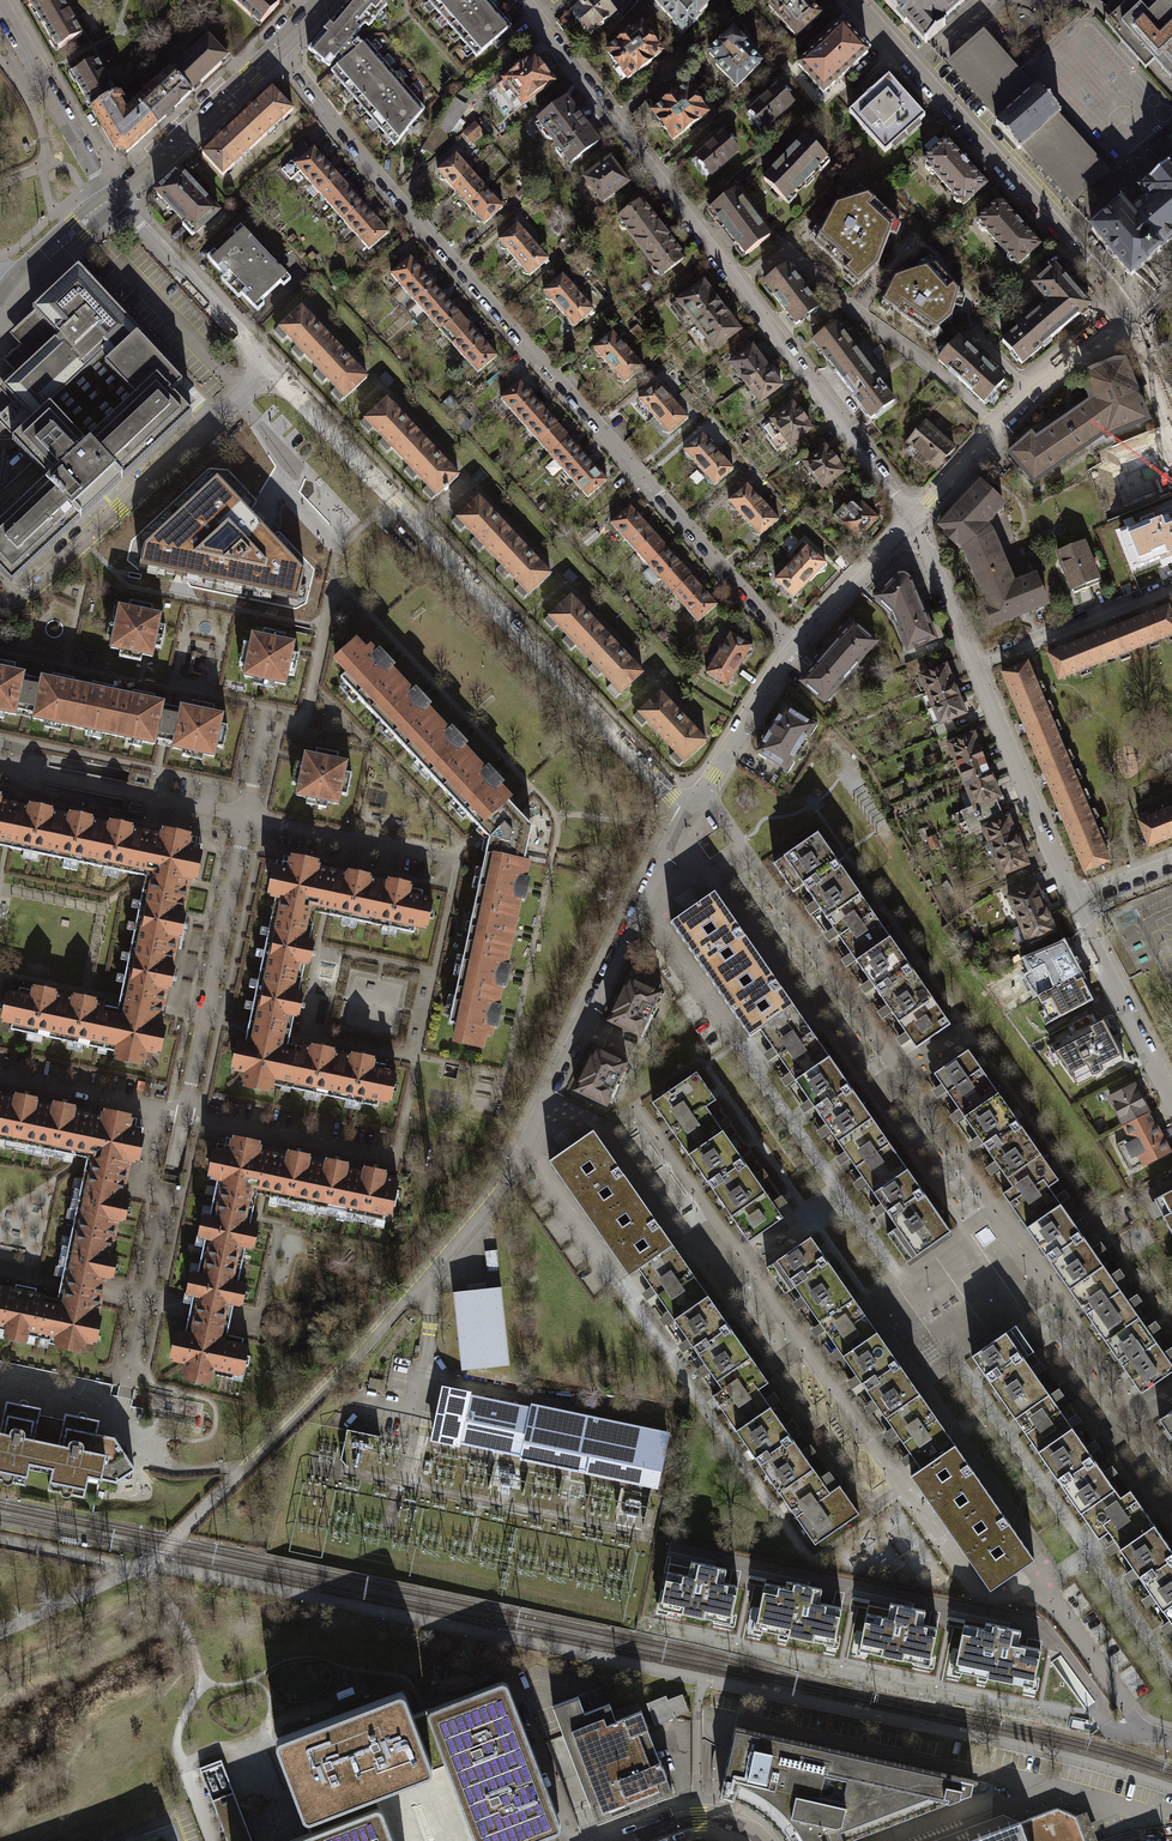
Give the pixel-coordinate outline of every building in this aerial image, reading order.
[(62,0),(29,0),(37,15),(62,1),(62,0)] [(275,0),(233,0),(260,25),(279,4),(275,0)] [(355,36),(365,24),(369,27),(375,20),(379,23),(386,15),(381,12),(387,5),(383,2),(381,0),(350,0),(308,50),(329,67),(335,59),(355,36)] [(476,57),(512,27),(489,0),(427,0),(476,57)] [(573,14),(590,34),(597,28),(598,28),(614,15),(601,0),(589,0),(573,14)] [(708,4),(708,1),(707,0),(657,0),(655,2),(676,23),(678,21),(686,30),(698,19),(696,18),(708,8),(706,6),(708,4)] [(768,7),(796,37),(820,16),(812,7),(813,6),(808,0),(776,0),(768,7)] [(905,23),(906,22),(925,43),(946,25),(942,20),(965,0),(884,0),(905,23)] [(1105,24),(1146,70),(1151,65),(1155,62),(1171,81),(1171,0),(1113,0),(1105,7),(1114,17),(1109,20),(1105,24)] [(82,35),(62,1),(37,15),(57,49),(82,35)] [(639,2),(621,22),(629,32),(635,27),(637,30),(641,27),(642,27),(653,19),(639,2)] [(843,25),(798,65),(823,94),(868,53),(843,25)] [(637,30),(607,52),(627,79),(637,71),(638,72),(652,62),(652,61),(661,53),(642,27),(641,27),(637,30)] [(598,28),(597,28),(590,34),(582,41),(591,53),(606,37),(598,28)] [(743,43),(745,41),(745,38),(740,33),(737,33),(735,35),(733,33),(722,44),(721,43),(709,54),(718,62),(715,64),(737,87),(760,64),(743,47),(745,45),(743,43)] [(1037,85),(1033,89),(984,34),(950,65),(999,119),(995,123),(1019,150),(1023,146),(1073,201),(1106,171),(1057,116),(1061,112),(1037,85)] [(362,45),(363,44),(355,36),(335,59),(339,64),(356,50),(352,46),(358,41),(362,45)] [(171,71),(170,71),(191,93),(228,59),(208,38),(172,72),(171,71)] [(395,146),(425,109),(366,41),(363,44),(362,45),(358,41),(352,46),(356,50),(339,64),(331,72),(395,146)] [(500,94),(493,99),(507,118),(554,83),(535,58),(496,88),(500,94)] [(72,75),(92,110),(117,95),(97,61),(72,75)] [(157,125),(191,93),(170,71),(159,82),(158,81),(150,89),(151,89),(137,103),(157,125)] [(889,77),(849,113),(885,153),(925,117),(889,77)] [(654,113),(653,113),(663,127),(673,140),(707,114),(687,87),(677,95),(677,94),(663,105),(654,113)] [(778,87),(750,111),(765,128),(793,105),(778,87)] [(273,88),(237,121),(258,143),(293,110),(273,88)] [(474,100),(465,88),(455,96),(436,126),(453,138),(460,129),(474,110),(469,103),(474,100)] [(92,110),(116,151),(128,153),(157,125),(137,103),(127,112),(122,104),(123,100),(119,94),(117,95),(92,110)] [(545,131),(548,134),(548,139),(546,141),(550,146),(554,143),(583,121),(567,100),(536,124),(543,133),(545,131)] [(663,127),(653,113),(654,113),(645,101),(634,112),(635,114),(635,122),(633,124),(634,125),(663,127)] [(502,136),(485,115),(476,122),(493,143),(502,136)] [(223,176),(258,143),(237,121),(202,154),(223,176)] [(554,143),(556,145),(556,150),(559,151),(557,152),(561,158),(564,155),(571,164),(599,143),(583,121),(554,143)] [(476,124),(464,134),(470,141),(482,131),(476,124)] [(447,135),(435,127),(422,148),(428,152),(447,135)] [(1148,148),(1160,163),(1171,154),(1171,128),(1148,148)] [(723,134),(696,158),(711,175),(739,152),(723,134)] [(764,179),(786,202),(820,169),(819,168),(827,160),(805,138),(764,179)] [(946,140),(923,160),(925,163),(925,167),(928,171),(933,171),(954,195),(953,199),(957,203),(962,203),(964,205),(986,185),(961,156),(960,157),(946,140)] [(300,172),(307,180),(327,163),(314,148),(295,165),(292,161),(282,170),(290,180),(300,172)] [(439,173),(438,174),(439,179),(444,181),(445,180),(453,189),(472,172),(456,155),(437,171),(439,173)] [(586,181),(586,185),(588,189),(592,190),(593,189),(603,202),(628,184),(622,177),(623,176),(617,169),(610,161),(585,179),(586,181)] [(1121,203),(1091,228),(1131,275),(1161,250),(1160,248),(1171,238),(1171,162),(1141,189),(1148,198),(1130,213),(1121,203)] [(339,177),(327,163),(307,180),(320,194),(339,177)] [(219,212),(179,170),(155,192),(185,223),(182,226),(192,237),(219,212)] [(453,189),(468,207),(488,190),(472,172),(453,189)] [(351,190),(339,177),(320,194),(332,208),(351,190)] [(526,186),(516,195),(521,201),(532,191),(526,186)] [(332,208),(344,222),(364,204),(351,190),(332,208)] [(477,216),(476,216),(477,222),(482,223),(482,222),(484,224),(503,207),(488,190),(468,207),(477,216)] [(736,191),(710,211),(744,256),(770,237),(736,191)] [(836,205),(815,243),(859,283),(878,265),(895,220),(868,195),(836,205)] [(1000,200),(978,221),(979,222),(979,227),(982,231),(987,231),(1008,254),(1008,260),(1011,263),(1016,263),(1017,265),(1040,245),(1014,216),(1014,217),(1000,200)] [(618,219),(620,222),(619,226),(622,230),(627,230),(640,248),(664,229),(642,201),(618,219)] [(376,218),(364,204),(344,222),(356,235),(376,218)] [(389,233),(376,218),(356,235),(369,250),(389,233)] [(500,242),(499,243),(500,248),(505,250),(506,249),(514,258),(533,242),(517,224),(498,240),(500,242)] [(563,229),(558,224),(552,229),(557,234),(563,229)] [(640,248),(653,265),(651,269),(654,273),(659,273),(661,276),(685,258),(664,229),(640,248)] [(288,277),(244,230),(210,262),(254,308),(288,277)] [(522,267),(521,268),(522,273),(527,275),(528,274),(530,276),(549,259),(533,242),(514,258),(522,267)] [(391,275),(404,289),(423,272),(411,258),(391,275)] [(895,277),(882,301),(930,335),(952,318),(959,291),(936,265),(895,277)] [(12,582),(80,519),(79,518),(81,516),(82,517),(103,497),(108,492),(121,481),(120,479),(122,477),(123,478),(191,415),(174,396),(173,396),(169,392),(171,391),(171,392),(182,382),(138,336),(141,333),(78,266),(33,308),(35,311),(39,315),(18,334),(28,345),(12,361),(21,370),(3,387),(31,417),(32,416),(35,419),(14,438),(12,440),(48,478),(49,477),(50,479),(46,483),(45,482),(0,523),(0,570),(12,582)] [(788,266),(765,284),(796,325),(819,307),(788,266)] [(1044,310),(1061,330),(1089,307),(1085,303),(1087,301),(1055,266),(1033,285),(1050,305),(1044,310)] [(404,289),(416,303),(436,286),(423,272),(404,289)] [(545,293),(544,293),(546,299),(550,301),(551,300),(559,309),(578,292),(562,274),(543,291),(545,293)] [(648,280),(641,285),(646,292),(653,287),(648,280)] [(678,301),(696,325),(722,306),(704,282),(678,301)] [(448,300),(436,286),(416,303),(428,317),(448,300)] [(567,318),(566,319),(567,324),(572,325),(573,325),(575,327),(594,310),(578,292),(559,309),(567,318)] [(428,317),(440,331),(460,314),(448,300),(428,317)] [(740,330),(722,306),(696,325),(714,349),(740,330)] [(1061,330),(1044,310),(1041,306),(1023,320),(1025,322),(1002,341),(1021,364),(1061,330)] [(279,328),(312,363),(334,343),(301,307),(279,328)] [(39,315),(35,311),(10,334),(20,345),(3,360),(14,371),(0,384),(0,390),(12,403),(6,409),(0,414),(0,423),(14,438),(35,419),(32,416),(31,417),(3,387),(21,370),(12,361),(28,345),(18,334),(39,315)] [(472,327),(460,314),(440,331),(453,345),(472,327)] [(813,342),(842,380),(866,363),(837,325),(813,342)] [(453,345),(465,359),(485,341),(472,327),(453,345)] [(595,350),(594,351),(596,356),(600,358),(601,357),(609,366),(628,349),(613,331),(594,348),(595,350)] [(733,348),(739,357),(753,347),(746,338),(733,348)] [(959,338),(938,360),(986,404),(996,393),(994,391),(1004,381),(959,338)] [(497,356),(485,341),(465,359),(478,373),(497,356)] [(367,378),(334,343),(312,363),(345,398),(367,378)] [(767,366),(753,347),(739,357),(731,363),(745,383),(767,366)] [(617,375),(616,375),(617,380),(622,382),(623,382),(625,383),(644,367),(628,349),(609,366),(617,375)] [(1092,400),(1036,439),(1031,434),(1010,453),(1034,481),(1105,432),(1107,436),(1148,420),(1124,361),(1115,363),(1115,362),(1090,371),(1091,372),(1083,378),(1092,400)] [(894,401),(866,363),(842,380),(871,418),(894,401)] [(782,386),(767,366),(745,383),(760,402),(782,386)] [(202,404),(182,382),(171,392),(171,391),(169,392),(173,396),(174,396),(191,415),(202,404)] [(501,399),(514,414),(533,396),(520,382),(501,399)] [(640,401),(639,402),(640,407),(645,409),(646,408),(654,417),(673,400),(657,382),(639,399),(640,401)] [(514,414),(526,427),(546,410),(533,396),(514,414)] [(365,419),(401,458),(423,437),(387,399),(365,419)] [(662,426),(661,427),(662,432),(667,433),(668,432),(669,434),(689,418),(673,400),(654,417),(662,426)] [(774,423),(766,429),(770,434),(767,436),(777,450),(788,442),(790,444),(811,429),(805,421),(807,420),(800,410),(798,412),(793,405),(772,420),(774,423)] [(558,424),(546,410),(526,427),(538,441),(558,424)] [(894,419),(888,411),(874,421),(880,429),(894,419)] [(925,422),(907,443),(911,446),(906,451),(923,466),(928,461),(936,469),(954,447),(925,422)] [(538,441),(550,455),(570,438),(558,424),(538,441)] [(685,452),(684,453),(685,458),(690,460),(691,459),(699,468),(718,451),(702,433),(683,450),(685,452)] [(459,476),(423,437),(401,458),(437,496),(444,489),(446,491),(449,488),(447,487),(459,476)] [(582,452),(570,438),(550,455),(563,469),(582,452)] [(1130,448),(1118,453),(1124,468),(1113,473),(1117,484),(1113,485),(1118,497),(1122,496),(1126,506),(1160,492),(1156,482),(1167,477),(1155,445),(1133,454),(1130,448)] [(825,447),(804,463),(806,465),(803,468),(810,476),(812,474),(823,487),(843,472),(838,464),(840,463),(833,453),(830,455),(825,447)] [(707,477),(706,478),(707,482),(712,484),(713,483),(715,485),(734,469),(718,451),(699,468),(707,477)] [(563,469),(575,483),(595,466),(582,452),(563,469)] [(607,480),(595,466),(575,483),(588,497),(607,480)] [(139,535),(132,542),(128,560),(139,569),(187,579),(191,587),(296,608),(307,601),(314,570),(279,531),(274,533),(250,508),(255,500),(227,469),(206,469),(144,530),(139,535)] [(730,503),(729,503),(730,508),(735,510),(736,509),(744,518),(763,502),(747,484),(728,501),(730,503)] [(957,541),(964,547),(987,528),(984,525),(1003,504),(981,484),(941,526),(948,532),(946,535),(954,543),(957,541)] [(457,518),(493,556),(515,536),(479,498),(457,518)] [(862,533),(863,534),(868,534),(880,521),(856,499),(847,509),(844,506),(835,517),(858,538),(862,533)] [(752,528),(751,528),(752,533),(757,535),(758,534),(760,536),(779,519),(763,502),(744,518),(752,528)] [(611,524),(623,538),(643,521),(630,506),(611,524)] [(559,521),(554,516),(550,520),(555,525),(559,521)] [(1171,523),(1169,518),(1156,523),(1154,518),(1141,523),(1142,526),(1127,532),(1141,568),(1159,561),(1161,565),(1171,560),(1171,522),(1171,523)] [(623,538),(636,552),(655,535),(643,521),(623,538)] [(1006,569),(991,534),(987,528),(964,547),(966,550),(979,581),(1006,569)] [(594,529),(582,540),(588,547),(600,535),(594,529)] [(668,548),(655,535),(636,552),(648,566),(668,548)] [(551,574),(515,536),(493,556),(529,595),(551,574)] [(1099,583),(1083,542),(1058,552),(1074,593),(1099,583)] [(818,571),(819,572),(824,570),(825,565),(824,565),(826,563),(808,546),(791,563),(810,580),(818,571)] [(648,566),(660,580),(680,562),(668,548),(648,566)] [(692,576),(680,562),(660,580),(673,593),(692,576)] [(795,595),(796,596),(801,595),(802,589),(810,580),(791,563),(775,580),(793,597),(795,595)] [(1013,586),(1006,569),(979,581),(990,609),(987,610),(993,625),(1047,604),(1036,575),(1020,582),(1020,583),(1013,586)] [(899,574),(897,576),(876,598),(892,614),(920,602),(910,579),(909,577),(907,575),(905,574),(902,574),(899,574)] [(673,593),(685,608),(705,590),(692,576),(673,593)] [(717,605),(705,590),(685,608),(698,622),(717,605)] [(549,616),(585,655),(607,634),(571,596),(549,616)] [(129,609),(119,607),(111,649),(121,651),(119,657),(141,662),(143,655),(146,656),(152,657),(154,647),(161,649),(166,627),(159,625),(161,615),(151,613),(153,607),(131,602),(129,609)] [(935,639),(920,602),(892,614),(908,650),(935,639)] [(1128,623),(1138,648),(1171,635),(1171,615),(1169,607),(1128,623)] [(854,623),(828,652),(850,672),(876,642),(854,623)] [(1099,664),(1138,648),(1128,623),(1089,639),(1099,664)] [(262,637),(253,635),(251,645),(244,643),(239,665),(246,667),(244,676),(286,685),(288,675),(294,677),(299,655),(296,654),(292,653),(294,643),(284,641),(286,635),(264,630),(262,637)] [(746,656),(747,656),(751,654),(752,649),(751,648),(752,646),(731,633),(718,652),(740,666),(746,656)] [(643,673),(607,634),(585,655),(621,693),(643,673)] [(1059,680),(1099,664),(1089,639),(1049,655),(1059,680)] [(340,679),(370,711),(401,682),(390,670),(394,667),(386,659),(378,651),(375,654),(369,647),(366,650),(357,641),(335,661),(347,673),(340,679)] [(729,684),(729,685),(734,682),(734,677),(733,676),(740,666),(718,652),(706,673),(727,686),(729,684)] [(824,701),(850,672),(828,652),(802,682),(824,701)] [(25,713),(32,678),(24,676),(24,673),(14,671),(16,665),(0,661),(0,712),(15,715),(16,711),(25,713)] [(912,680),(921,676),(929,672),(924,661),(907,668),(912,680)] [(1003,673),(1019,713),(1044,703),(1027,663),(1003,673)] [(946,666),(929,672),(921,676),(927,692),(953,682),(946,666)] [(41,680),(32,678),(25,713),(34,714),(33,719),(74,727),(83,686),(73,684),(74,679),(52,675),(51,679),(42,677),(41,680)] [(370,711),(406,749),(437,720),(427,709),(430,706),(422,698),(415,690),(411,693),(401,682),(370,711)] [(959,697),(953,682),(927,692),(934,707),(959,697)] [(74,727),(114,736),(123,694),(114,692),(115,688),(92,683),(91,687),(83,686),(74,727)] [(132,696),(123,694),(114,736),(155,745),(156,740),(165,742),(172,707),(163,706),(164,703),(154,700),(155,696),(133,691),(132,696)] [(706,740),(661,692),(639,712),(684,761),(706,740)] [(966,713),(959,697),(934,707),(940,723),(952,718),(966,713)] [(180,709),(172,707),(165,742),(173,744),(172,748),(214,757),(216,747),(223,748),(228,726),(221,725),(223,715),(213,713),(215,706),(193,701),(191,708),(181,706),(180,709)] [(1019,713),(1035,753),(1060,742),(1044,703),(1019,713)] [(758,752),(786,770),(814,725),(785,708),(758,752)] [(956,729),(952,718),(940,723),(932,726),(936,737),(956,729)] [(406,749),(442,788),(473,759),(463,748),(466,745),(458,737),(451,729),(448,732),(437,720),(406,749)] [(949,744),(955,760),(981,749),(974,733),(949,744)] [(1076,782),(1060,742),(1035,753),(1052,792),(1076,782)] [(315,756),(305,754),(304,760),(303,764),(297,762),(292,784),(299,786),(297,796),(338,804),(340,794),(347,796),(352,774),(345,772),(347,762),(337,760),(339,754),(317,749),(315,756)] [(987,765),(981,749),(955,760),(961,775),(987,765)] [(484,770),(473,759),(442,788),(479,827),(480,826),(508,800),(510,798),(499,787),(503,784),(495,776),(487,767),(484,770)] [(961,775),(968,790),(993,780),(987,765),(961,775)] [(1000,796),(993,780),(968,790),(974,806),(996,798),(1000,796)] [(1052,792),(1068,831),(1093,821),(1076,782),(1052,792)] [(955,814),(960,825),(1000,808),(996,798),(974,806),(955,814)] [(485,831),(491,837),(491,839),(488,854),(524,862),(532,826),(512,805),(508,800),(480,826),(485,831)] [(2,839),(6,840),(13,805),(0,802),(0,840),(2,839)] [(11,848),(51,857),(60,815),(51,813),(52,809),(30,805),(29,809),(15,806),(13,805),(6,840),(8,840),(12,841),(11,848)] [(1004,818),(1000,808),(960,825),(964,836),(983,828),(983,827),(1004,818)] [(1171,837),(1171,808),(1139,821),(1149,847),(1171,837)] [(51,857),(91,865),(100,823),(91,822),(92,818),(70,813),(69,817),(60,815),(51,857)] [(983,828),(990,843),(1015,833),(1008,817),(1004,818),(983,827),(983,828)] [(134,866),(140,868),(148,833),(131,830),(132,826),(110,821),(109,825),(100,823),(91,865),(132,874),(134,866)] [(1110,861),(1093,821),(1068,831),(1085,871),(1110,861)] [(935,824),(924,829),(928,838),(939,833),(935,824)] [(140,868),(144,869),(152,882),(151,885),(186,892),(189,878),(195,879),(200,852),(194,851),(196,843),(189,842),(190,836),(163,830),(161,836),(148,833),(140,868)] [(1021,848),(1015,833),(990,843),(996,858),(1021,848)] [(803,886),(916,1048),(951,1024),(818,834),(774,864),(793,893),(803,886)] [(1028,864),(1021,848),(996,858),(1003,874),(1028,864)] [(486,853),(475,905),(516,914),(520,899),(524,900),(529,878),(524,877),(527,862),(524,862),(488,854),(486,853)] [(307,917),(308,914),(321,906),(324,906),(331,872),(317,869),(318,863),(291,857),(290,863),(283,862),(281,869),(275,868),(270,895),(276,896),(273,910),(307,917)] [(347,875),(331,872),(324,906),(331,908),(329,915),(370,924),(379,882),(369,880),(370,876),(348,871),(347,875)] [(388,884),(379,882),(370,924),(415,933),(416,926),(426,928),(432,900),(422,898),(423,891),(410,888),(410,884),(388,880),(388,884)] [(143,890),(132,942),(174,951),(177,936),(181,937),(185,915),(181,914),(186,892),(151,885),(150,891),(143,890)] [(1009,896),(1021,925),(1048,914),(1037,885),(1009,896)] [(750,1037),(760,1030),(794,1006),(715,892),(693,907),(670,923),(750,1037)] [(475,905),(467,940),(509,949),(516,914),(475,905)] [(273,910),(260,969),(302,978),(305,963),(309,964),(314,942),(310,941),(313,925),(306,924),(307,917),(273,910)] [(1055,931),(1048,914),(1021,925),(1012,929),(1019,944),(1027,941),(1030,947),(1043,942),(1041,936),(1055,931)] [(505,964),(509,949),(467,940),(457,986),(499,995),(501,986),(505,987),(510,965),(505,964)] [(132,942),(121,994),(163,1003),(166,988),(170,989),(174,967),(170,966),(174,951),(132,942)] [(1028,978),(1039,996),(1081,975),(1065,944),(1027,959),(1033,975),(1028,978)] [(260,969),(249,1021),(291,1030),(294,1015),(298,1016),(303,994),(299,993),(302,978),(260,969)] [(1094,1001),(1081,975),(1039,996),(1052,1022),(1094,1001)] [(608,1021),(640,1036),(646,1024),(649,1025),(657,1007),(654,1005),(660,993),(628,978),(608,1021)] [(497,1005),(499,995),(457,986),(449,1023),(458,1025),(455,1041),(483,1047),(486,1034),(490,1035),(492,1027),(496,1028),(501,1006),(497,1005)] [(11,1029),(55,1039),(64,997),(55,995),(56,991),(34,987),(33,991),(19,988),(18,995),(8,993),(2,1020),(12,1022),(11,1029)] [(118,1008),(104,1006),(95,1047),(117,1052),(115,1058),(135,1062),(137,1056),(144,1057),(145,1050),(153,1051),(154,1044),(160,1045),(164,1026),(158,1024),(163,1003),(121,994),(118,1008)] [(73,999),(64,997),(55,1039),(95,1047),(104,1006),(95,1004),(96,1000),(74,995),(73,999)] [(799,1013),(794,1006),(760,1030),(764,1037),(897,1227),(887,1234),(907,1262),(951,1231),(799,1013)] [(1102,1019),(1049,1046),(1077,1083),(1125,1059),(1102,1019)] [(272,1084),(293,1089),(302,1047),(288,1044),(291,1030),(249,1021),(246,1036),(245,1042),(239,1041),(235,1061),(241,1062),(239,1070),(247,1071),(245,1078),(252,1080),(251,1086),(271,1090),(272,1084)] [(626,1050),(632,1035),(611,1026),(604,1041),(626,1050)] [(293,1089),(334,1097),(342,1055),(333,1053),(334,1050),(312,1045),(311,1049),(302,1047),(293,1089)] [(575,1090),(607,1105),(615,1088),(618,1090),(622,1081),(619,1079),(627,1062),(595,1047),(575,1090)] [(968,1050),(934,1074),(1012,1187),(1003,1193),(1033,1237),(1050,1261),(1069,1289),(1141,1393),(1171,1371),(1171,1364),(1085,1239),(1067,1213),(1049,1187),(1059,1180),(968,1050)] [(351,1057),(342,1055),(334,1097),(378,1106),(380,1099),(390,1101),(396,1074),(385,1072),(386,1069),(390,1070),(391,1065),(373,1062),(374,1058),(352,1053),(351,1057)] [(716,1100),(697,1072),(652,1103),(749,1242),(783,1218),(706,1107),(716,1100)] [(1110,1097),(1125,1125),(1147,1113),(1147,1114),(1149,1113),(1134,1085),(1110,1097)] [(35,1147),(44,1106),(36,1105),(37,1098),(16,1094),(14,1100),(6,1098),(0,1126),(0,1140),(6,1141),(5,1147),(26,1152),(27,1145),(35,1147)] [(76,1148),(82,1149),(89,1116),(74,1113),(75,1106),(54,1102),(52,1108),(44,1106),(35,1147),(44,1149),(43,1155),(64,1159),(65,1153),(75,1155),(76,1148)] [(709,1110),(725,1133),(733,1128),(717,1105),(709,1110)] [(82,1149),(85,1150),(93,1163),(92,1166),(126,1173),(129,1160),(137,1161),(142,1134),(135,1133),(136,1126),(129,1124),(131,1117),(104,1111),(102,1119),(89,1116),(82,1149)] [(1147,1114),(1147,1113),(1125,1125),(1124,1125),(1131,1137),(1116,1144),(1130,1171),(1144,1163),(1145,1164),(1169,1151),(1155,1124),(1153,1126),(1147,1114)] [(966,1121),(960,1125),(970,1141),(976,1137),(966,1121)] [(673,1245),(593,1130),(571,1146),(549,1161),(629,1275),(638,1269),(673,1245)] [(215,1192),(248,1199),(251,1197),(250,1195),(262,1187),(266,1188),(273,1154),(269,1154),(258,1151),(260,1144),(233,1138),(232,1146),(225,1144),(223,1151),(215,1150),(210,1176),(217,1178),(215,1192)] [(300,1202),(308,1204),(317,1164),(308,1162),(309,1156),(288,1151),(287,1157),(273,1154),(266,1188),(270,1189),(269,1196),(279,1198),(277,1204),(299,1209),(300,1202)] [(338,1210),(346,1212),(355,1172),(346,1170),(348,1164),(327,1159),(325,1165),(317,1164),(308,1204),(317,1206),(315,1212),(336,1216),(338,1210)] [(76,1210),(72,1228),(113,1237),(117,1219),(124,1221),(126,1213),(123,1213),(125,1206),(127,1207),(129,1199),(121,1198),(126,1173),(92,1166),(91,1172),(84,1170),(80,1189),(74,1188),(70,1209),(76,1210)] [(363,1173),(355,1172),(346,1212),(355,1214),(354,1220),(375,1224),(376,1218),(384,1220),(386,1213),(389,1214),(391,1206),(395,1207),(399,1190),(395,1189),(397,1180),(384,1178),(386,1171),(365,1167),(363,1173)] [(1154,1199),(1171,1234),(1171,1190),(1154,1199)] [(247,1204),(248,1199),(215,1192),(209,1216),(203,1215),(199,1236),(205,1237),(201,1255),(242,1264),(246,1246),(253,1248),(255,1240),(252,1240),(254,1233),(256,1234),(258,1227),(250,1225),(254,1206),(247,1204)] [(61,1280),(60,1285),(101,1294),(103,1285),(105,1276),(112,1278),(114,1271),(111,1270),(113,1264),(115,1264),(117,1257),(109,1255),(113,1237),(72,1228),(68,1247),(62,1245),(58,1266),(64,1268),(61,1280)] [(919,1393),(811,1237),(766,1267),(785,1294),(795,1287),(915,1459),(921,1468),(911,1475),(990,1589),(1010,1575),(1035,1558),(949,1436),(919,1393)] [(815,1543),(859,1513),(839,1484),(830,1491),(758,1389),(769,1382),(673,1245),(638,1269),(722,1388),(712,1395),(815,1543)] [(497,1250),(486,1252),(488,1271),(499,1269),(497,1250)] [(238,1282),(242,1264),(201,1255),(197,1273),(191,1272),(187,1293),(193,1295),(192,1300),(189,1312),(230,1321),(232,1310),(234,1303),(241,1305),(243,1297),(240,1297),(242,1290),(244,1291),(246,1284),(238,1282)] [(6,1288),(0,1317),(0,1329),(6,1331),(5,1337),(26,1341),(27,1335),(35,1337),(44,1296),(35,1294),(37,1288),(16,1284),(14,1290),(6,1288)] [(75,1348),(76,1342),(90,1333),(96,1334),(100,1315),(97,1315),(101,1294),(60,1285),(57,1299),(44,1296),(35,1337),(49,1340),(48,1343),(75,1348)] [(501,1287),(453,1292),(456,1322),(461,1370),(509,1365),(501,1287)] [(227,1334),(230,1321),(189,1312),(185,1333),(177,1332),(174,1349),(181,1351),(179,1359),(186,1361),(185,1368),(194,1370),(192,1378),(210,1381),(212,1374),(233,1378),(234,1371),(242,1373),(244,1364),(248,1365),(250,1356),(246,1355),(248,1346),(242,1345),(244,1338),(227,1334)] [(1148,1514),(1130,1490),(1121,1496),(1024,1358),(1034,1351),(1016,1325),(972,1355),(1099,1538),(1108,1532),(1114,1540),(1171,1623),(1171,1550),(1148,1514)] [(468,1393),(444,1388),(433,1439),(457,1444),(458,1442),(522,1455),(522,1457),(525,1458),(525,1461),(532,1463),(533,1459),(580,1469),(580,1472),(584,1472),(585,1470),(641,1482),(640,1488),(650,1490),(651,1484),(656,1485),(667,1434),(533,1406),(532,1409),(467,1395),(468,1393)] [(773,1410),(783,1404),(775,1393),(766,1399),(773,1410)] [(0,1432),(0,1479),(25,1484),(29,1463),(41,1465),(51,1417),(38,1414),(40,1408),(7,1402),(1,1432),(0,1432)] [(1159,1419),(1171,1438),(1171,1410),(1159,1419)] [(1068,1419),(1075,1429),(1084,1422),(1077,1412),(1068,1419)] [(88,1475),(116,1481),(134,1469),(114,1438),(95,1434),(98,1421),(66,1414),(64,1420),(51,1417),(41,1465),(53,1468),(49,1489),(83,1497),(88,1475)] [(359,1465),(361,1449),(370,1451),(372,1438),(347,1434),(343,1462),(359,1465)] [(660,1607),(730,1622),(738,1586),(723,1583),(726,1568),(671,1557),(660,1607)] [(764,1583),(755,1627),(834,1644),(842,1607),(819,1602),(822,1588),(787,1581),(785,1587),(764,1583)] [(929,1664),(937,1627),(922,1624),(926,1610),(869,1598),(859,1649),(929,1664)] [(985,1629),(964,1624),(955,1669),(1033,1685),(1040,1649),(1018,1644),(1021,1630),(986,1622),(985,1629)] [(425,1710),(446,1766),(476,1840),(528,1840),(558,1830),(561,1827),(561,1823),(507,1682),(504,1680),(500,1679),(427,1706),(425,1710)] [(278,1736),(275,1739),(274,1744),(299,1803),(305,1820),(376,1793),(389,1788),(441,1768),(446,1766),(425,1710),(419,1712),(413,1714),(405,1694),(401,1690),(396,1690),(278,1736)] [(682,1694),(668,1699),(674,1716),(688,1711),(682,1694)] [(648,1727),(641,1709),(616,1719),(610,1703),(585,1712),(579,1695),(552,1705),(597,1822),(672,1793),(666,1777),(667,1777),(660,1759),(659,1759),(647,1727),(648,1727)] [(655,1724),(674,1716),(668,1699),(666,1695),(647,1702),(655,1724)] [(845,1840),(972,1792),(974,1780),(735,1727),(721,1794),(736,1799),(751,1806),(763,1815),(776,1827),(785,1839),(786,1840),(846,1840),(845,1840)] [(200,1767),(228,1840),(249,1840),(252,1840),(245,1822),(221,1759),(200,1767)] [(376,1793),(305,1820),(309,1831),(284,1840),(394,1840),(379,1801),(376,1793)] [(1075,1815),(1058,1807),(1020,1821),(968,1840),(1085,1840),(1075,1815)] [(1085,1840),(1095,1840),(1098,1840),(1087,1811),(1075,1815),(1085,1840)] [(1020,1821),(1003,1813),(930,1840),(968,1840),(1020,1821)]
